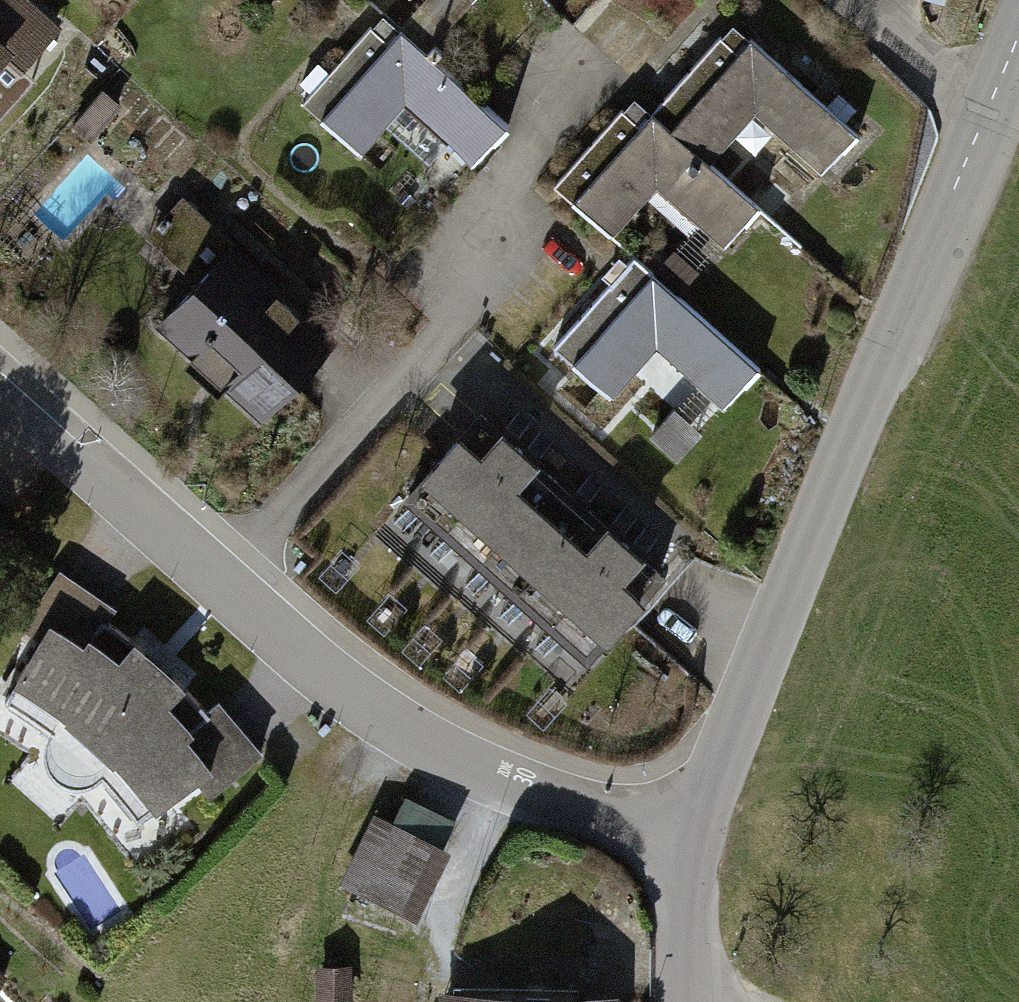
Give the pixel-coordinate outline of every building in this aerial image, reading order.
[(380,20),(306,104),(359,151),(402,102),(473,164),(504,128),(380,20)] [(644,126),(701,174),(749,122),(816,183),(853,143),(731,32),(644,126)] [(120,116),(100,97),(68,132),(89,151),(120,116)] [(749,218),(701,174),(644,126),(625,108),(551,189),(606,239),(647,195),(714,256),(749,218)] [(332,342),(178,203),(139,246),(182,285),(146,324),(258,425),(332,342)] [(629,266),(555,350),(608,396),(651,348),(722,410),(753,374),(629,266)] [(517,444),(479,413),(407,499),(444,530),(517,444)] [(552,473),(517,444),(444,530),(479,559),(552,473)] [(588,504),(552,473),(479,559),(516,590),(588,504)] [(627,537),(588,504),(516,590),(555,623),(627,537)] [(667,570),(627,537),(555,623),(594,656),(667,570)] [(54,570),(16,622),(38,640),(0,681),(0,683),(58,720),(113,768),(151,813),(188,784),(206,804),(262,754),(214,701),(202,713),(180,690),(189,676),(136,631),(129,644),(102,620),(113,606),(54,570)] [(375,817),(342,881),(414,917),(447,852),(443,850),(462,812),(418,789),(398,828),(375,817)]
